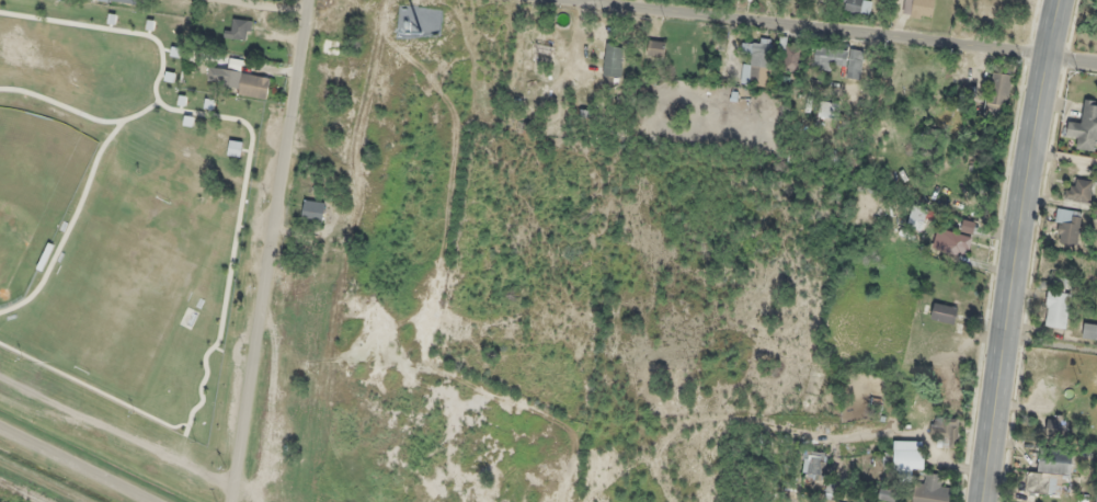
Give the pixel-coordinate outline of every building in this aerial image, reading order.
[(863,1),(863,0),(843,0),(842,11),(870,14),(871,2),(863,1)] [(903,15),(933,18),(934,0),(904,0),(903,15)] [(226,37),(248,41),(252,21),(231,17),(226,37)] [(341,57),(342,41),(321,39),(320,55),(341,57)] [(665,41),(648,40),(648,55),(664,56),(665,41)] [(773,42),(743,40),(742,53),(751,54),(751,64),(743,64),(741,84),(769,86),(773,42)] [(622,76),(622,44),(605,44),(605,76),(622,76)] [(801,70),(801,46),(784,46),(784,70),(801,70)] [(860,78),(862,51),(814,46),(812,69),(831,71),(831,64),(848,66),(846,77),(860,78)] [(267,97),(270,77),(242,73),(244,60),(223,57),(219,91),(267,97)] [(1012,75),(992,72),(986,108),(1006,111),(1012,75)] [(1096,151),(1096,143),(1096,101),(1083,99),(1080,123),(1068,122),(1067,135),(1077,137),(1076,149),(1096,151)] [(838,103),(820,101),(819,116),(836,118),(838,103)] [(1066,201),(1091,201),(1091,179),(1066,179),(1066,201)] [(325,202),(305,200),(302,220),(322,223),(325,202)] [(922,233),(931,213),(915,205),(906,226),(922,233)] [(1056,243),(1079,243),(1079,210),(1056,210),(1056,243)] [(936,249),(966,257),(972,237),(941,229),(936,249)] [(1071,294),(1049,291),(1043,325),(1065,328),(1071,294)] [(930,318),(953,324),(958,309),(934,303),(930,318)] [(1096,339),(1096,324),(1083,323),(1082,338),(1096,339)] [(1093,369),(1089,389),(1096,391),(1096,369),(1093,369)] [(930,437),(942,437),(942,449),(957,449),(957,419),(930,419),(930,437)] [(1027,472),(1026,492),(1060,495),(1062,473),(1075,474),(1077,454),(1039,450),(1037,473),(1027,472)] [(902,452),(902,467),(919,467),(919,452),(902,452)] [(808,474),(821,476),(824,459),(811,456),(808,474)] [(915,483),(912,501),(949,501),(951,489),(939,487),(941,477),(925,475),(923,485),(915,483)] [(894,501),(896,501),(898,490),(880,487),(879,500),(894,501)]
